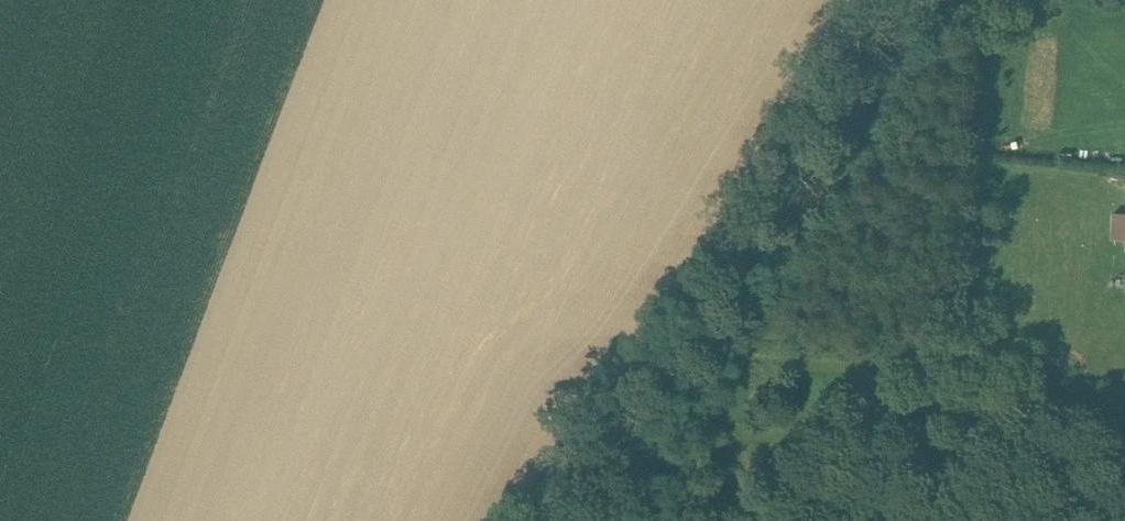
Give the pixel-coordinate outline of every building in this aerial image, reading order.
[(1114,215),(1112,236),(1124,237),(1124,215),(1114,215)]
